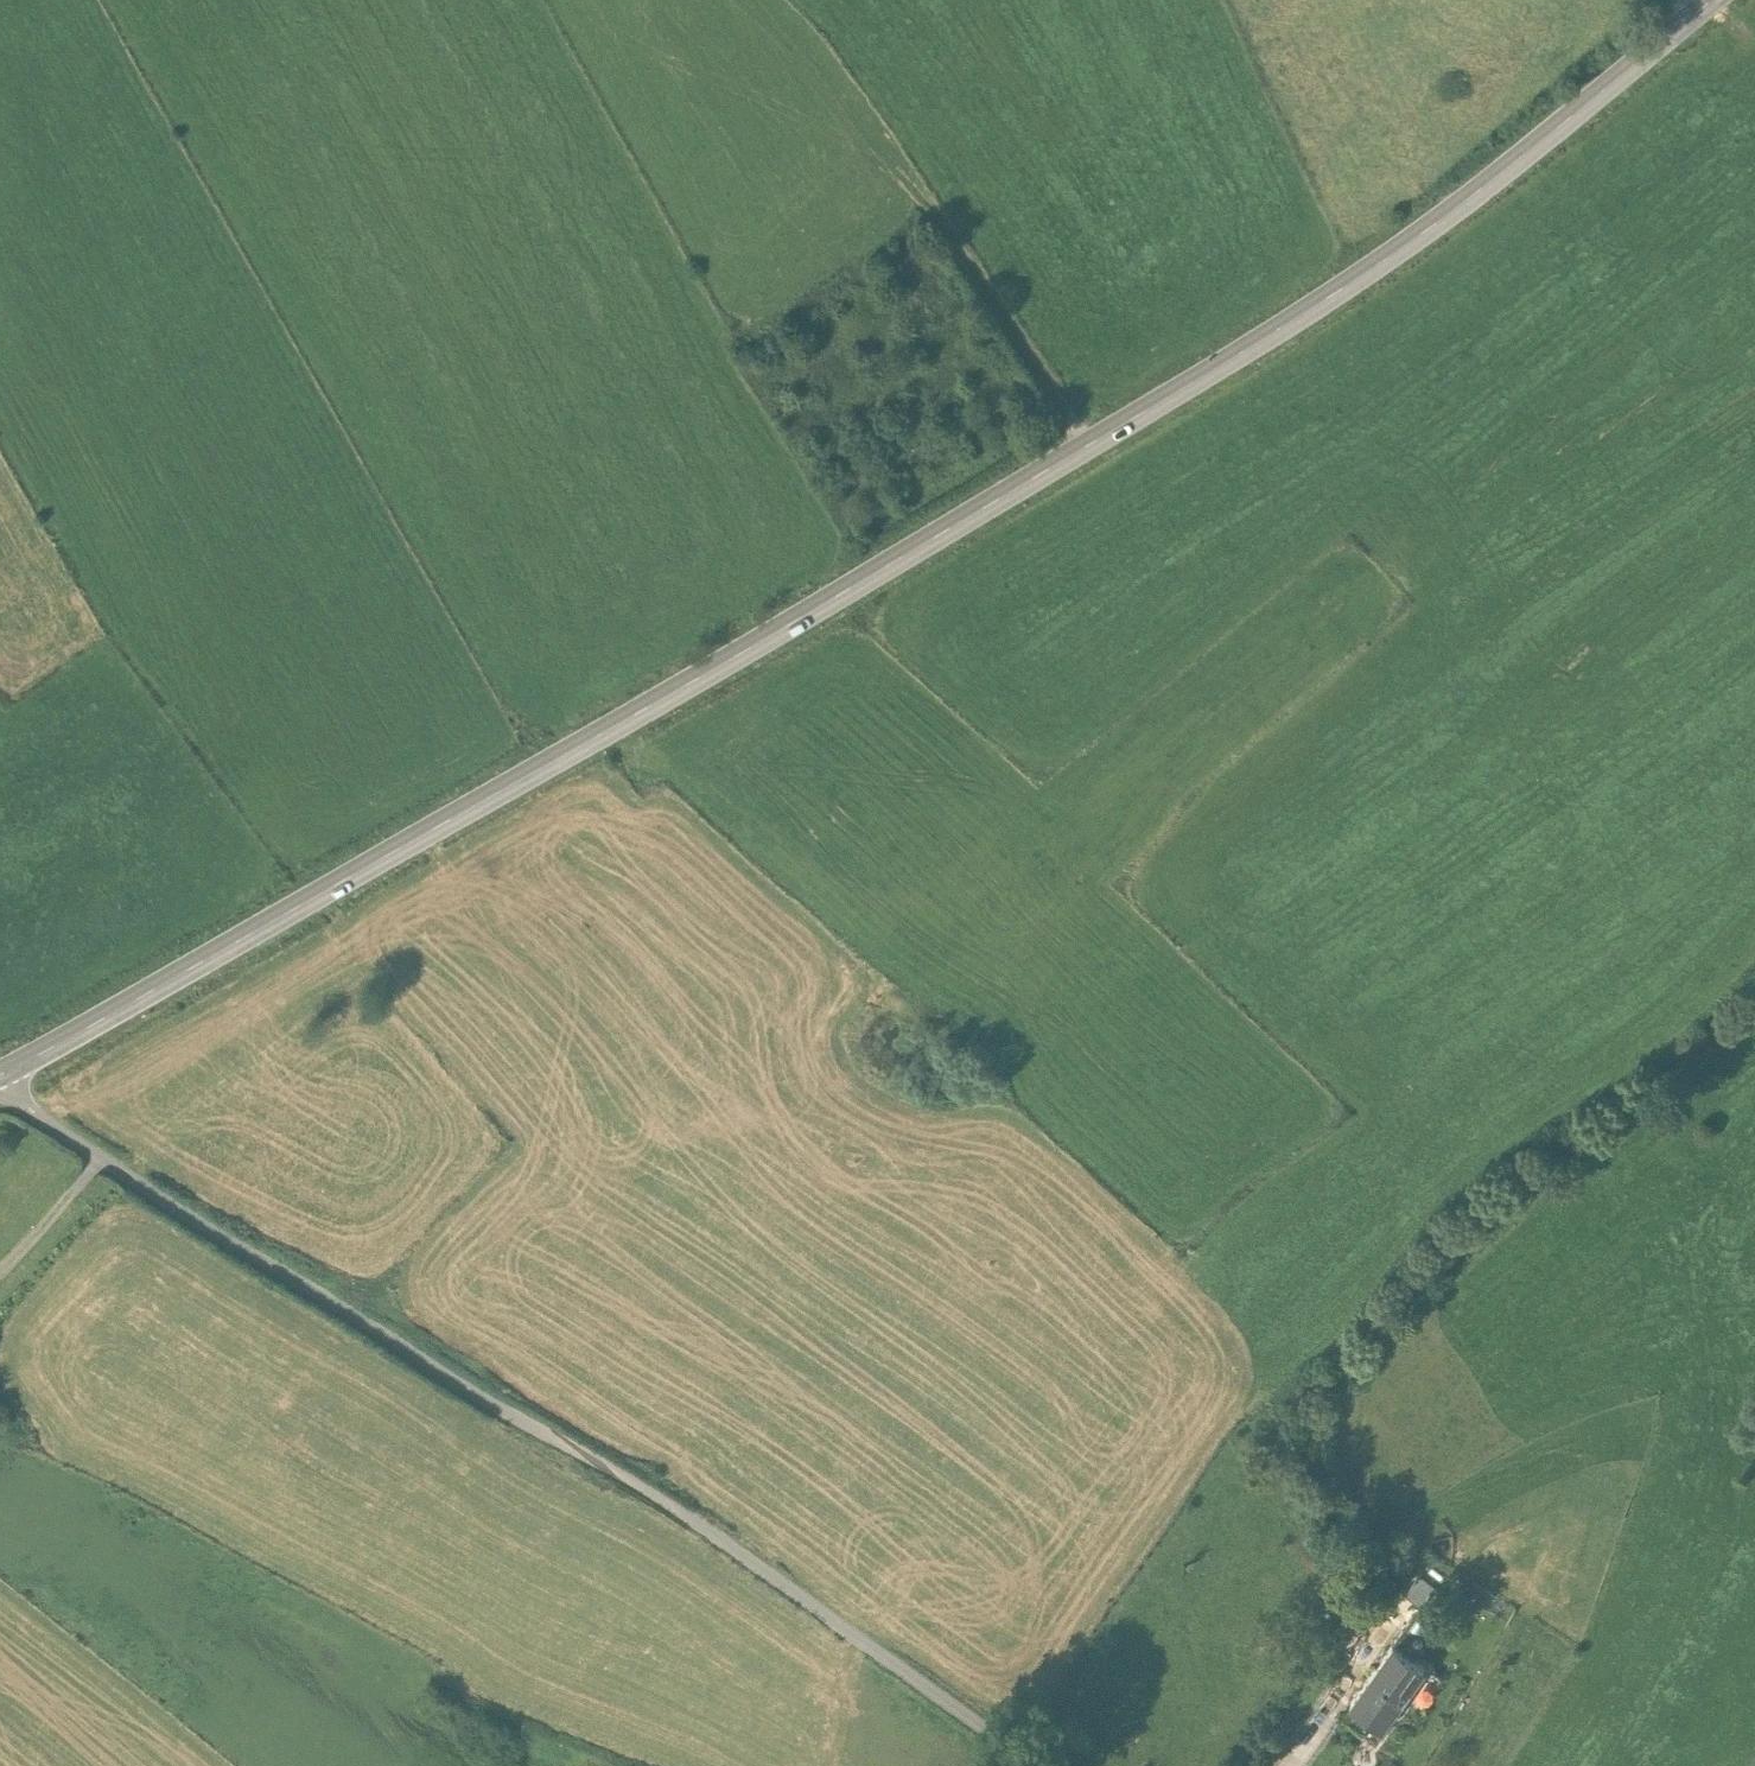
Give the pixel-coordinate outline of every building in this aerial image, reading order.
[(1424,1663),(1393,1642),(1353,1701),(1384,1722),(1424,1663)]
